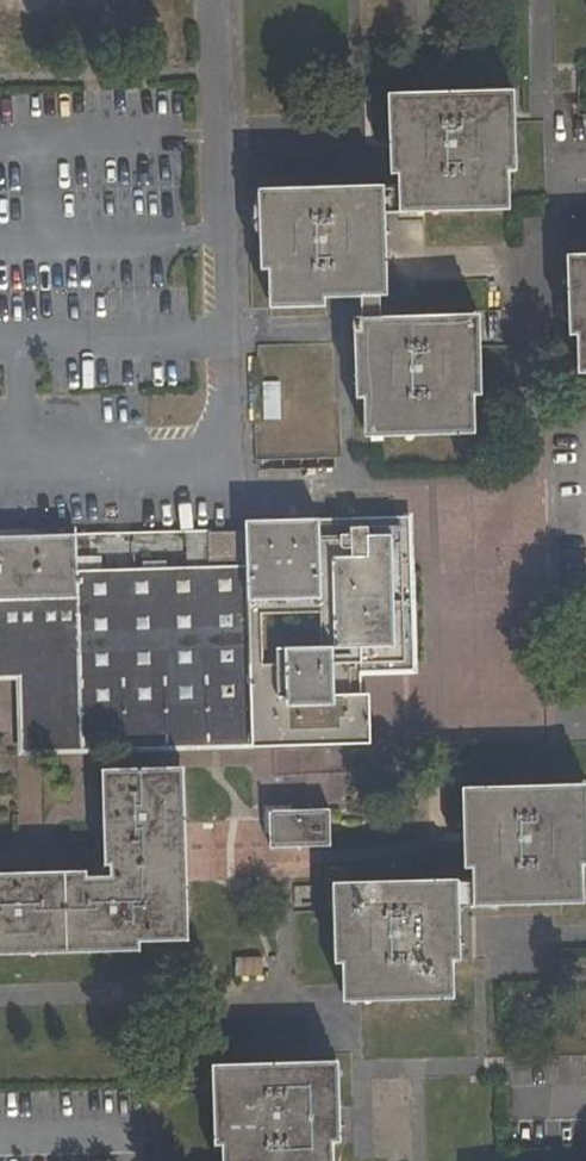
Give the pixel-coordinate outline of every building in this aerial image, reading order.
[(507,172),(511,172),(509,97),(398,100),(400,175),(404,175),(404,189),(405,210),(508,206),(507,172)] [(381,210),(405,210),(404,189),(380,190),(381,210)] [(380,190),(267,194),(269,269),(274,269),(275,302),(362,298),(383,298),(381,210),(380,190)] [(574,260),(577,336),(583,336),(584,369),(585,368),(585,260),(574,260)] [(362,298),(363,324),(383,324),(383,298),(362,298)] [(383,324),(363,324),(365,400),(370,399),(371,433),(474,430),(472,397),(479,396),(476,320),(383,324)] [(89,502),(90,534),(92,572),(210,568),(209,531),(162,533),(161,506),(149,507),(149,500),(89,502)] [(0,538),(0,658),(109,653),(111,744),(161,743),(364,738),(363,667),(408,664),(403,525),(209,531),(210,568),(92,572),(90,534),(0,538)] [(20,676),(23,746),(111,744),(109,653),(0,658),(0,677),(20,676)] [(184,943),(182,883),(181,825),(180,770),(162,771),(110,772),(113,879),(0,882),(0,948),(184,943)] [(471,794),(472,868),(478,868),(478,885),(479,901),(582,899),(582,864),(585,864),(585,849),(584,792),(471,794)] [(272,812),(272,849),(310,847),(333,847),(332,810),(272,812)] [(342,963),(348,962),(349,997),(452,994),(452,960),(457,960),(455,902),(454,885),(341,889),(342,963)] [(478,885),(454,885),(455,902),(479,901),(478,885)] [(228,1144),(228,1160),(332,1160),(331,1141),(337,1141),(334,1067),(220,1072),(222,1144),(228,1144)]
